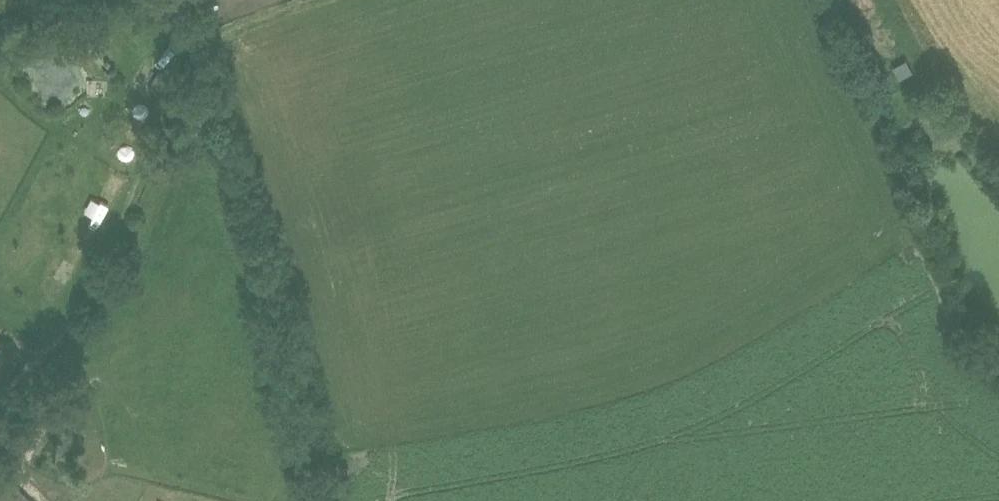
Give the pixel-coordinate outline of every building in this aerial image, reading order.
[(905,60),(894,66),(901,79),(913,72),(905,60)] [(165,69),(153,63),(147,75),(159,81),(165,69)]
